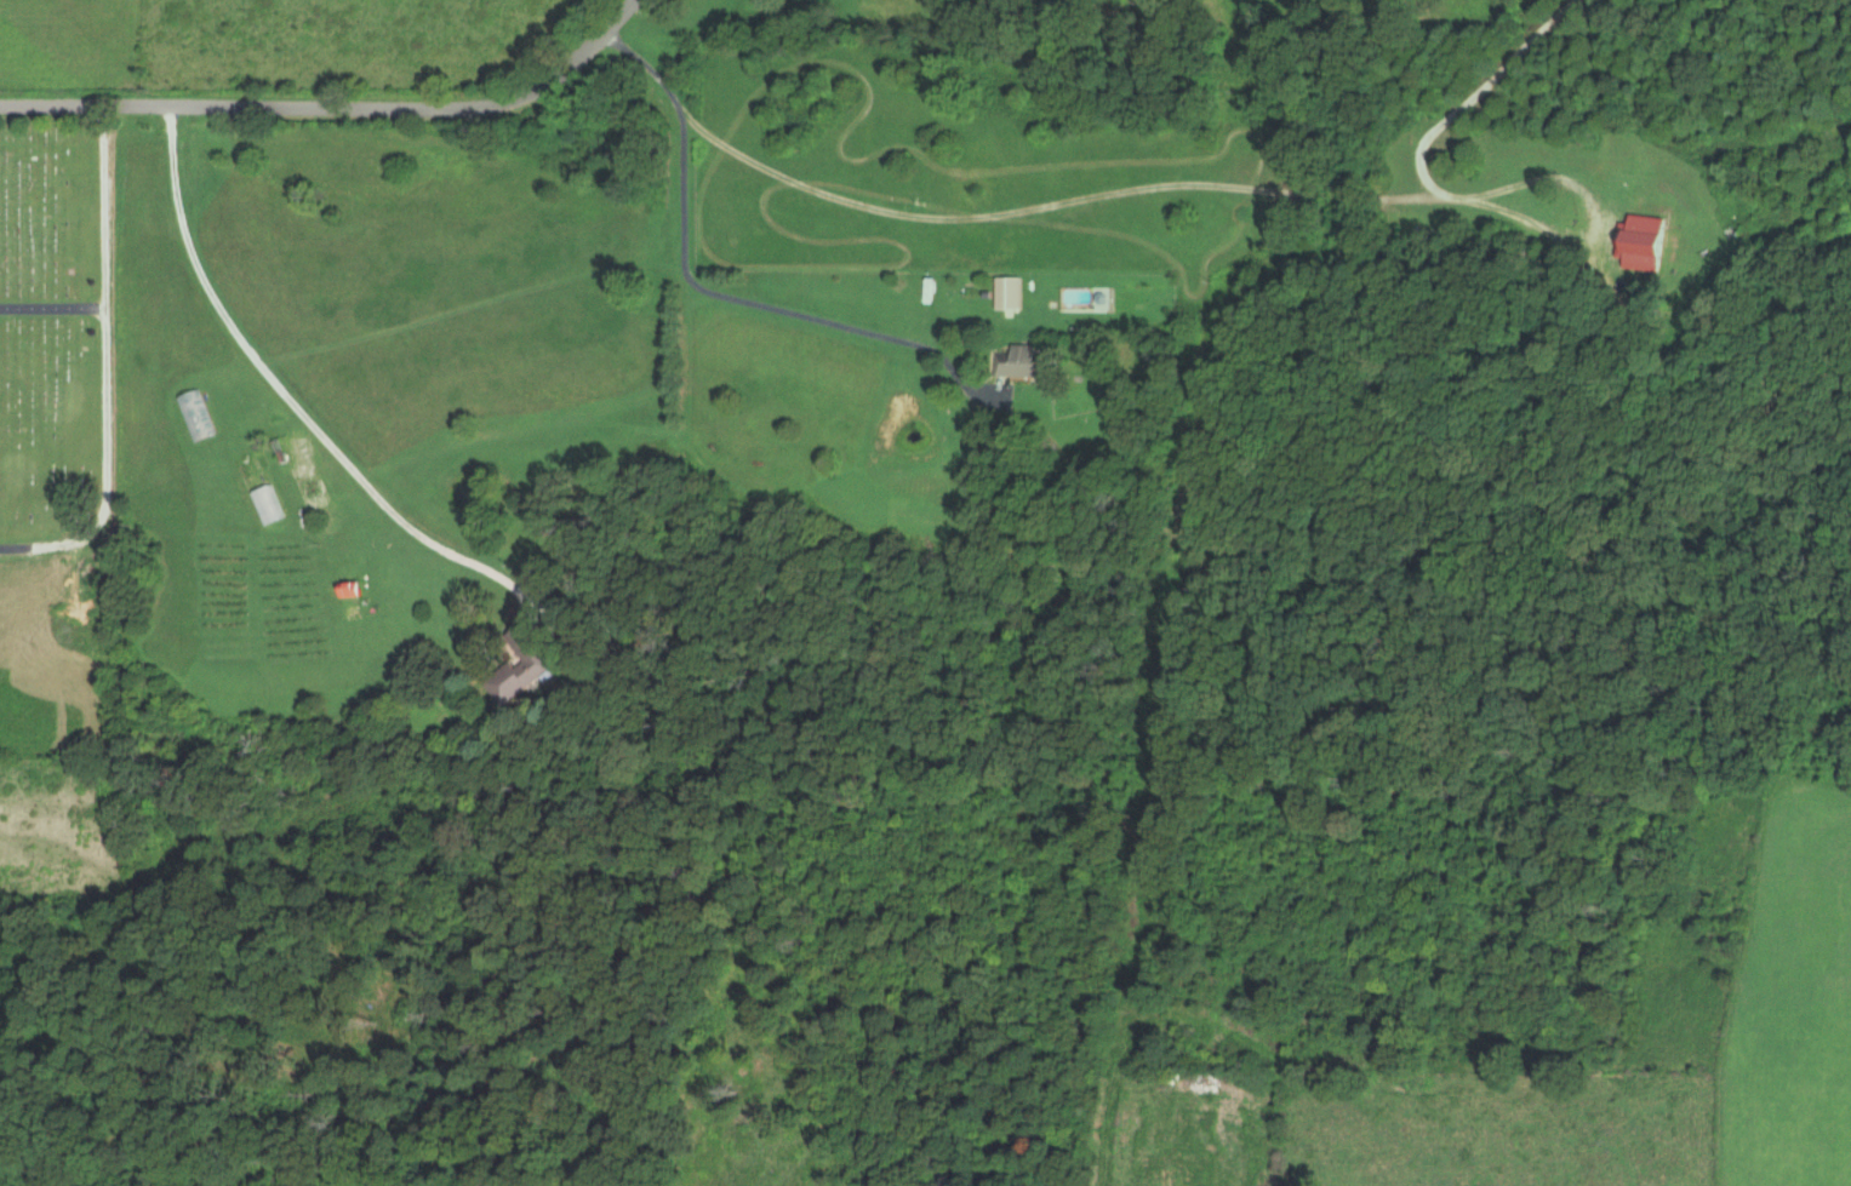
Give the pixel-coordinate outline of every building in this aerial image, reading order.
[(1673,220),(1633,215),(1632,224),(1623,223),(1618,265),(1668,270),(1673,220)] [(1023,276),(996,277),(997,308),(1023,307),(1023,276)] [(1041,343),(1016,344),(1016,355),(997,356),(997,375),(1041,375),(1041,343)] [(489,681),(507,706),(563,666),(542,637),(525,650),(533,661),(523,668),(518,660),(489,681)]
